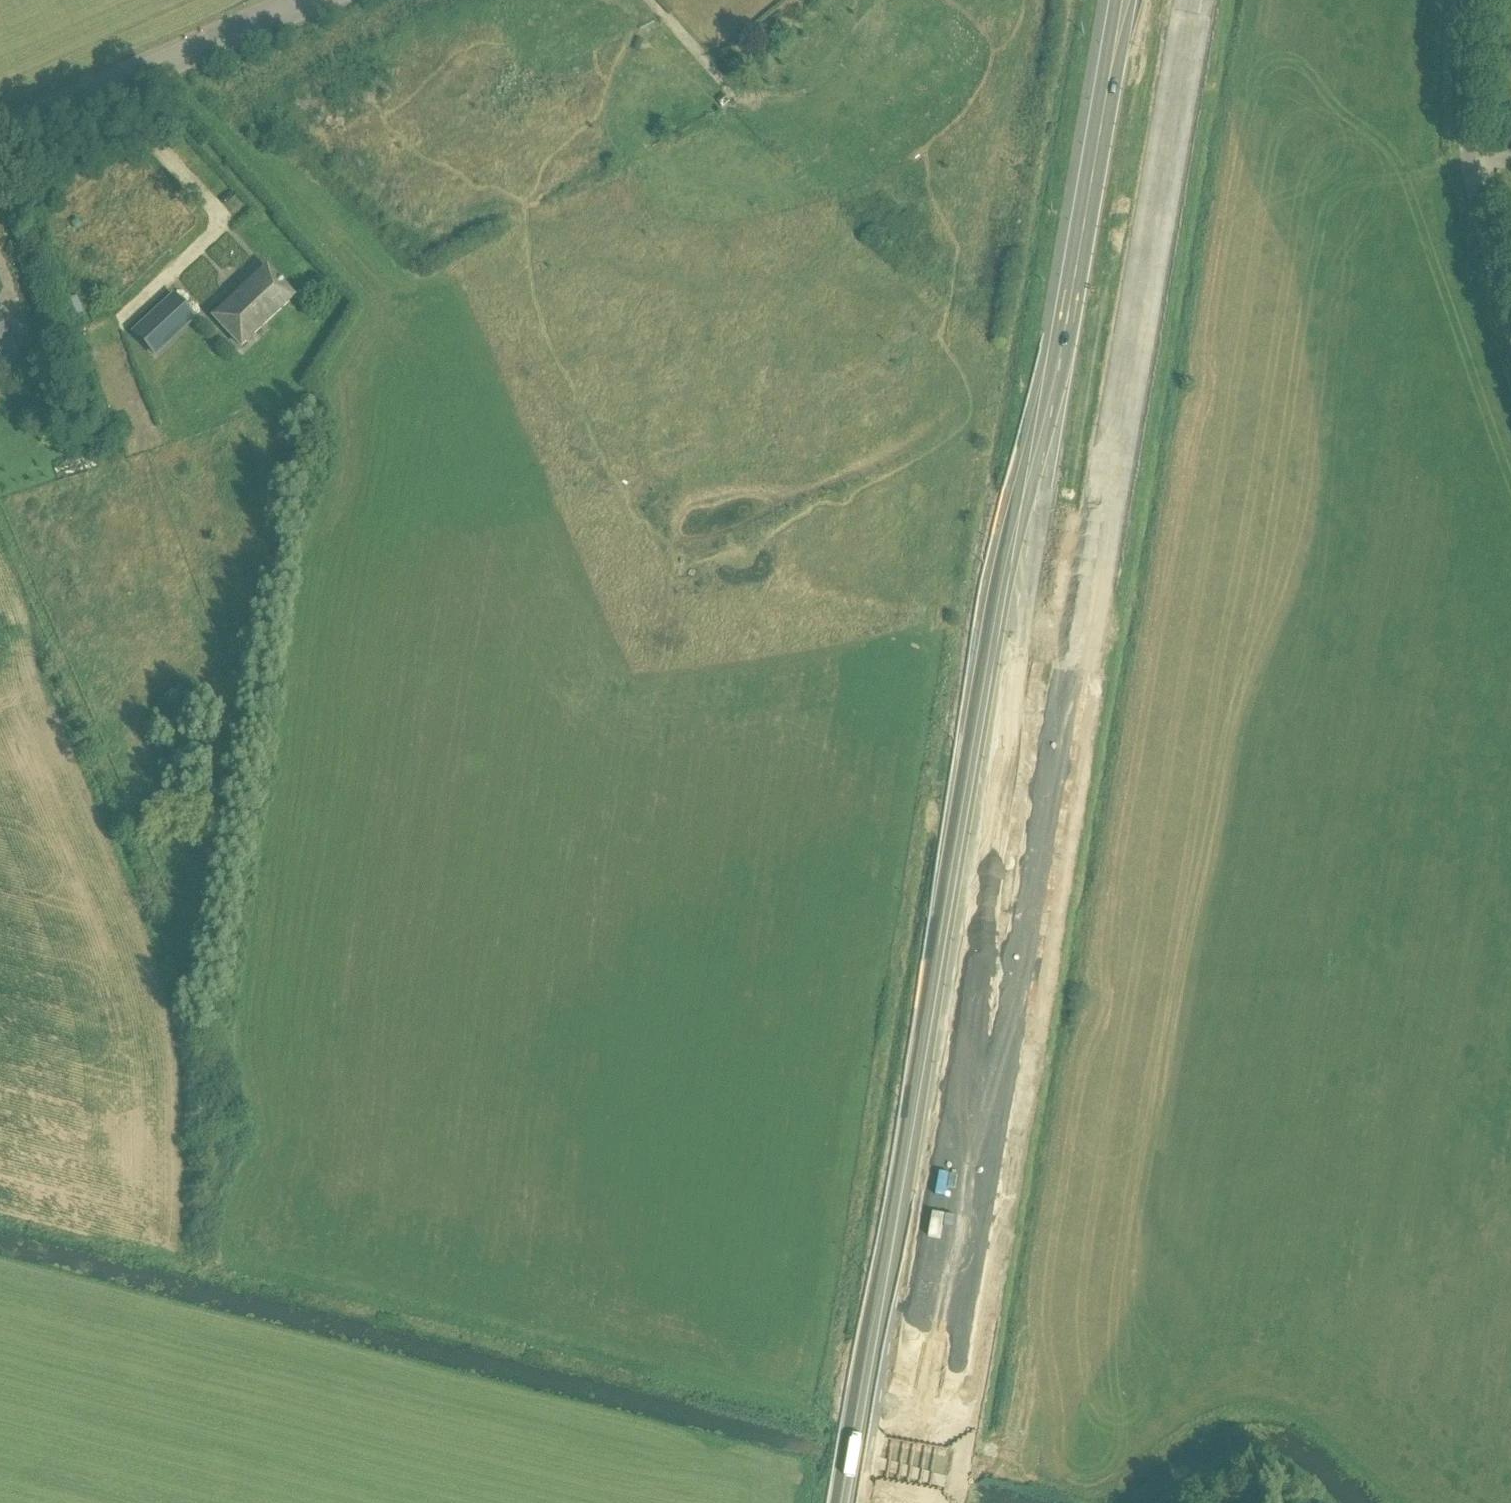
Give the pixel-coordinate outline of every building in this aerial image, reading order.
[(211,315),(240,346),(290,300),(261,269),(211,315)] [(68,300),(75,316),(90,310),(83,294),(68,300)] [(192,317),(173,297),(136,331),(155,351),(192,317)] [(5,339),(8,338),(0,319),(0,341),(5,339)] [(0,341),(0,348),(3,355),(14,350),(8,338),(5,339),(0,341)]
